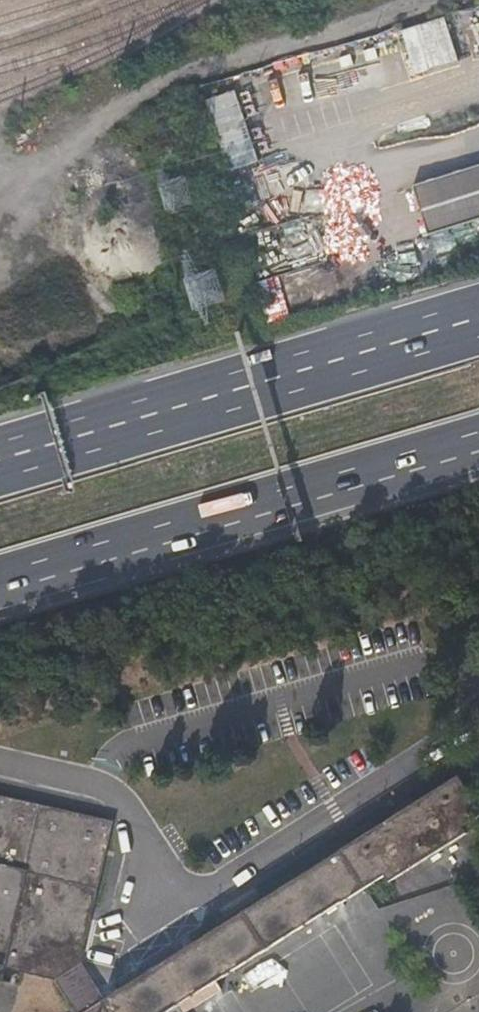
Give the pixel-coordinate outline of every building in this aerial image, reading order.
[(400,30),(413,76),(458,63),(445,18),(400,30)] [(213,166),(233,166),(234,97),(213,97),(213,166)] [(474,166),(409,186),(423,234),(478,217),(478,166),(474,166)] [(182,1003),(478,815),(478,804),(461,775),(344,847),(102,1000),(78,962),(87,921),(16,967),(56,976),(78,1011),(187,1011),(182,1003)] [(87,921),(110,823),(0,797),(0,963),(16,967),(87,921)]
